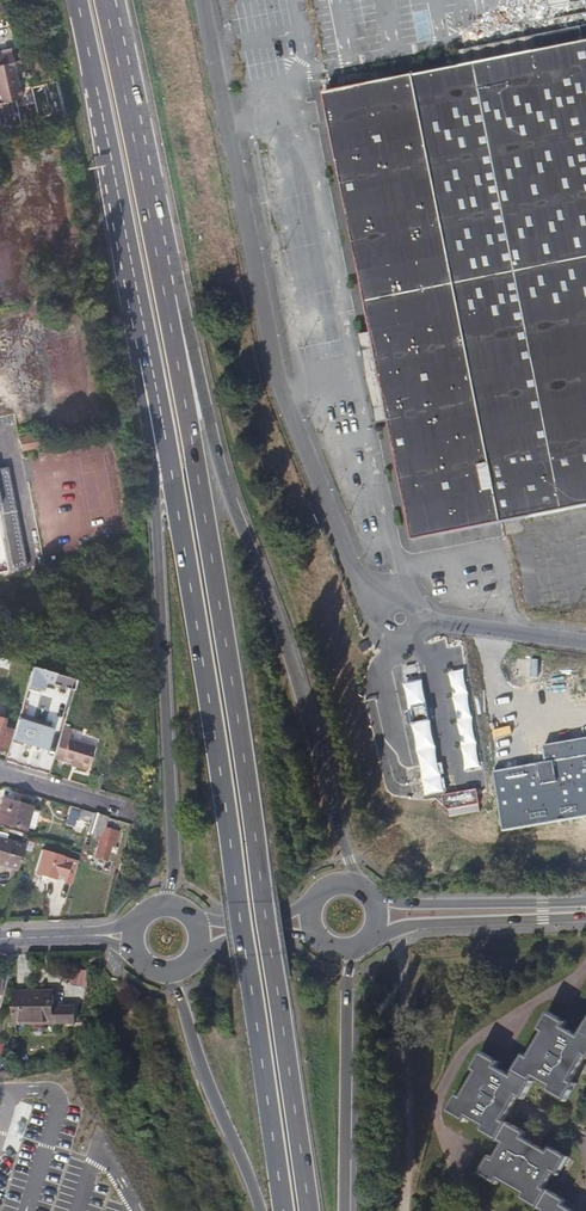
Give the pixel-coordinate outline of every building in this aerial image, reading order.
[(473,22),(469,0),(456,0),(458,11),(448,13),(450,27),(473,22)] [(572,12),(585,10),(585,1),(571,3),(572,12)] [(446,54),(450,68),(573,43),(570,28),(446,54)] [(318,40),(323,60),(337,57),(332,37),(318,40)] [(314,97),(361,309),(585,265),(585,40),(314,97)] [(7,48),(5,49),(0,50),(0,62),(1,64),(0,65),(0,107),(2,106),(8,96),(11,98),(10,90),(17,88),(7,48)] [(8,96),(2,106),(13,104),(11,98),(8,96)] [(361,309),(412,545),(585,507),(585,265),(361,309)] [(40,438),(20,441),(22,453),(42,449),(40,438)] [(23,568),(8,465),(0,466),(0,571),(23,568)] [(524,532),(523,526),(410,547),(411,552),(524,532)] [(32,667),(21,705),(35,709),(43,682),(58,686),(56,692),(63,694),(65,688),(72,691),(76,679),(32,667)] [(469,776),(485,773),(464,670),(447,673),(469,776)] [(403,684),(407,704),(426,700),(422,680),(403,684)] [(407,704),(409,715),(428,712),(426,700),(407,704)] [(409,715),(411,725),(430,721),(428,712),(409,715)] [(0,718),(0,751),(4,752),(14,724),(0,718)] [(17,721),(11,740),(45,749),(50,730),(17,721)] [(416,752),(435,748),(430,721),(411,725),(416,752)] [(63,725),(53,757),(77,764),(76,766),(86,769),(93,745),(68,738),(71,727),(63,725)] [(544,746),(547,762),(585,756),(585,738),(544,746)] [(420,773),(421,780),(441,777),(439,769),(437,756),(435,748),(416,752),(417,760),(420,773)] [(494,772),(504,830),(585,816),(585,756),(547,762),(494,772)] [(98,790),(102,776),(94,774),(90,788),(98,790)] [(424,797),(444,793),(442,785),(441,777),(421,780),(422,789),(424,797)] [(454,818),(484,813),(484,810),(485,809),(482,797),(448,804),(449,813),(454,816),(454,818)] [(32,833),(37,813),(29,811),(29,809),(1,801),(0,805),(0,826),(23,832),(24,830),(32,833)] [(77,817),(90,821),(93,813),(79,809),(77,817)] [(484,813),(454,818),(455,823),(485,817),(484,813)] [(109,818),(94,814),(88,831),(101,835),(103,831),(109,818)] [(103,831),(101,835),(94,856),(107,859),(112,845),(114,846),(119,832),(107,828),(106,831),(103,831)] [(16,871),(23,848),(0,842),(0,866),(16,871)] [(62,884),(71,887),(77,864),(41,852),(33,874),(54,881),(55,880),(59,882),(60,880),(63,881),(62,884)] [(70,983),(87,986),(90,969),(73,966),(70,983)] [(14,989),(13,1021),(51,1021),(52,989),(39,989),(39,991),(31,991),(30,989),(14,989)] [(463,1125),(466,1120),(481,1129),(478,1133),(496,1143),(500,1146),(491,1161),(487,1159),(476,1177),(487,1183),(490,1178),(497,1182),(521,1196),(528,1201),(526,1205),(535,1210),(567,1210),(561,1207),(554,1204),(557,1199),(546,1193),(541,1190),(550,1174),(555,1177),(566,1160),(555,1153),(553,1158),(545,1154),(537,1149),(531,1146),(522,1140),(514,1136),(517,1132),(506,1125),(501,1122),(510,1109),(515,1099),(519,1092),(524,1095),(531,1084),(534,1079),(549,1088),(546,1093),(564,1103),(570,1093),(565,1090),(569,1083),(574,1074),(578,1067),(583,1059),(585,1055),(585,1024),(580,1034),(577,1039),(562,1030),(565,1025),(547,1015),(540,1026),(545,1028),(540,1035),(526,1059),(522,1066),(518,1064),(513,1074),(510,1079),(495,1070),(497,1065),(479,1055),(473,1065),(478,1068),(473,1076),(459,1099),(455,1107),(450,1104),(444,1114),(463,1125)] [(545,1028),(540,1026),(536,1033),(540,1035),(545,1028)] [(522,1057),(518,1064),(522,1066),(526,1059),(522,1057)] [(478,1068),(473,1065),(469,1073),(473,1076),(478,1068)] [(565,1090),(570,1093),(575,1086),(569,1083),(565,1090)] [(520,1102),(524,1095),(519,1092),(515,1099),(520,1102)] [(450,1104),(455,1107),(459,1099),(458,1099),(455,1096),(450,1104)] [(524,1136),(517,1132),(514,1136),(522,1140),(524,1136)] [(553,1158),(555,1153),(548,1149),(545,1154),(553,1158)] [(490,1178),(487,1183),(494,1188),(497,1182),(490,1178)] [(518,1201),(526,1205),(528,1201),(521,1196),(518,1201)] [(554,1204),(561,1207),(564,1203),(557,1199),(554,1204)]
